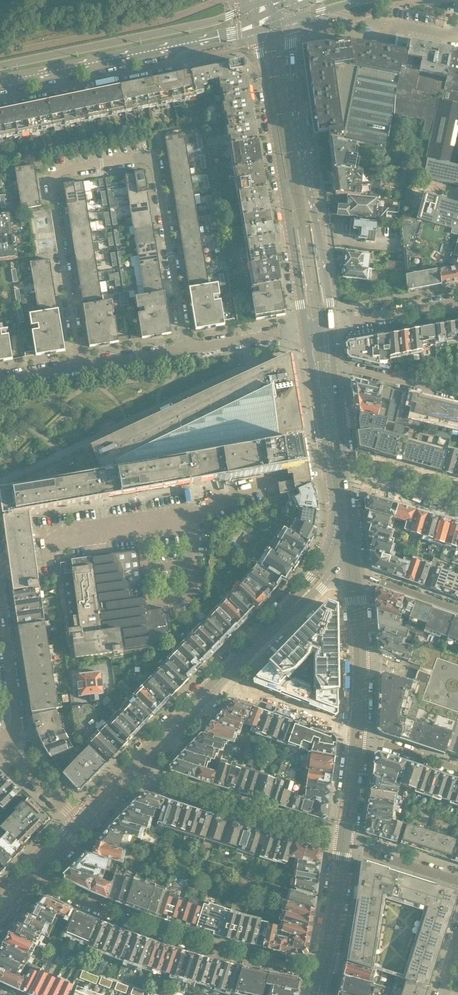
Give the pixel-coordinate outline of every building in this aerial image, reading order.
[(349,40),(306,46),(318,133),(327,132),(328,139),(367,146),(384,150),(400,69),(404,70),(407,53),(349,40)] [(409,43),(407,53),(404,70),(419,72),(420,69),(424,45),(409,43)] [(438,48),(424,45),(420,69),(433,71),(438,48)] [(451,51),(438,48),(433,71),(436,72),(435,76),(446,78),(451,51)] [(451,51),(446,78),(442,96),(442,101),(457,104),(457,52),(451,51)] [(247,82),(244,65),(244,62),(241,63),(228,65),(231,84),(247,82)] [(228,65),(191,73),(195,94),(203,92),(202,88),(206,87),(205,83),(218,81),(219,86),(231,84),(228,65)] [(420,113),(424,92),(431,94),(435,76),(436,72),(433,71),(420,69),(419,72),(404,70),(400,69),(391,114),(419,120),(420,113)] [(191,73),(167,78),(172,102),(196,97),(195,94),(191,73)] [(446,78),(435,76),(431,94),(439,96),(442,96),(446,78)] [(167,78),(143,83),(149,107),(172,102),(167,78)] [(249,93),(247,82),(231,84),(219,86),(221,98),(249,93)] [(143,83),(120,88),(125,112),(149,107),(143,83)] [(120,88),(95,93),(99,117),(114,114),(125,112),(120,88)] [(430,138),(438,100),(439,96),(431,94),(424,92),(420,113),(419,120),(425,121),(424,126),(422,137),(430,138)] [(95,93),(71,98),(76,122),(99,117),(95,93)] [(251,105),(249,93),(221,98),(222,109),(251,105)] [(71,98),(48,103),(53,127),(76,122),(71,98)] [(442,101),(438,100),(430,138),(426,158),(427,158),(453,163),(457,145),(457,146),(457,104),(442,101)] [(48,103),(24,108),(29,132),(53,127),(48,103)] [(253,117),(251,105),(222,109),(224,121),(253,117)] [(24,108),(1,113),(6,137),(29,132),(24,108)] [(255,129),(253,117),(224,121),(226,133),(255,129)] [(257,141),(255,129),(226,133),(228,145),(257,141)] [(184,134),(165,137),(167,147),(186,144),(184,134)] [(367,146),(328,139),(330,152),(356,157),(359,158),(365,159),(366,151),(367,146)] [(258,152),(257,141),(228,145),(230,157),(258,152)] [(186,144),(167,147),(168,157),(187,154),(186,144)] [(260,164),(258,152),(230,157),(232,169),(260,164)] [(356,157),(330,152),(332,169),(357,172),(358,166),(363,167),(365,159),(359,158),(356,157)] [(187,154),(168,157),(170,167),(189,164),(187,154)] [(453,163),(427,158),(425,168),(423,178),(457,185),(456,186),(457,186),(457,165),(453,163)] [(189,164),(170,167),(171,177),(191,174),(189,164)] [(262,176),(260,164),(232,169),(234,181),(262,176)] [(15,168),(17,178),(36,175),(34,165),(15,168)] [(371,173),(361,172),(357,172),(332,169),(332,171),(332,172),(332,177),(333,178),(334,185),(335,193),(335,194),(336,194),(348,195),(359,196),(377,198),(380,175),(380,170),(371,169),(371,173)] [(124,174),(126,185),(146,181),(144,171),(124,174)] [(191,174),(171,177),(173,187),(192,184),(191,174)] [(36,175),(17,178),(18,189),(37,186),(36,175)] [(264,188),(262,176),(234,181),(236,193),(264,188)] [(63,184),(65,195),(85,191),(83,181),(63,184)] [(146,181),(126,185),(128,195),(147,191),(146,181)] [(192,184),(173,187),(175,198),(194,194),(192,184)] [(37,186),(18,189),(20,199),(39,196),(37,186)] [(266,200),(264,188),(236,193),(238,204),(266,200)] [(85,191),(65,195),(67,205),(87,201),(85,191)] [(147,191),(128,195),(128,196),(130,205),(149,202),(147,192),(148,192),(147,191)] [(423,193),(416,220),(457,231),(457,202),(423,193)] [(194,194),(175,198),(176,208),(195,205),(194,194)] [(404,202),(377,198),(359,196),(348,195),(347,204),(344,203),(343,206),(339,206),(338,215),(375,219),(376,211),(378,211),(377,222),(392,224),(402,225),(404,217),(404,213),(403,213),(404,202)] [(39,196),(20,199),(22,209),(41,206),(39,196)] [(268,212),(266,200),(238,204),(240,216),(268,212)] [(87,201),(67,205),(67,206),(69,215),(87,212),(86,202),(87,202),(87,201)] [(149,202),(130,205),(131,215),(150,212),(149,202)] [(195,205),(176,208),(178,218),(197,215),(195,205)] [(87,212),(69,215),(70,225),(89,222),(87,212)] [(150,212),(131,215),(133,225),(152,222),(150,212)] [(270,224),(268,212),(240,216),(242,228),(270,224)] [(0,216),(0,227),(13,225),(11,214),(0,216)] [(197,215),(178,218),(180,228),(199,225),(197,215)] [(456,245),(457,239),(457,231),(416,220),(414,219),(404,217),(402,225),(402,226),(403,245),(404,260),(406,286),(407,291),(437,286),(432,263),(450,266),(450,265),(456,245)] [(373,242),(375,223),(351,220),(350,235),(358,236),(358,239),(366,239),(366,242),(373,242)] [(89,222),(70,225),(72,235),(91,232),(89,222)] [(152,222),(133,225),(135,235),(154,232),(152,222)] [(272,235),(270,224),(242,228),(244,240),(272,235)] [(0,227),(0,238),(14,236),(13,225),(0,227)] [(199,225),(180,228),(181,238),(200,235),(199,225)] [(91,232),(72,235),(74,245),(92,242),(91,232)] [(154,232),(135,235),(136,245),(155,242),(154,232)] [(200,235),(181,238),(183,248),(202,245),(200,235)] [(274,247),(272,235),(244,240),(246,252),(274,247)] [(0,238),(0,249),(16,247),(14,236),(0,238)] [(98,241),(92,242),(74,245),(75,255),(94,252),(99,251),(98,241)] [(155,242),(136,245),(138,255),(157,252),(155,242)] [(202,245),(183,248),(185,258),(204,255),(202,245)] [(0,249),(0,261),(17,258),(16,247),(0,249)] [(276,259),(274,247),(246,252),(248,264),(276,259)] [(373,255),(346,251),(344,267),(372,270),(373,255)] [(96,262),(94,252),(75,255),(77,265),(96,262)] [(157,252),(138,255),(139,265),(159,262),(157,252)] [(204,255),(185,258),(186,268),(205,265),(204,255)] [(30,262),(32,272),(51,269),(49,259),(30,262)] [(278,271),(276,259),(248,264),(250,275),(278,271)] [(96,262),(77,265),(79,275),(98,272),(96,262)] [(159,262),(139,265),(141,275),(160,272),(159,262)] [(450,265),(450,266),(432,263),(437,286),(457,282),(457,267),(450,265)] [(205,265),(186,268),(188,278),(207,275),(205,265)] [(372,270),(344,267),(343,277),(370,281),(372,270)] [(51,269),(32,272),(34,283),(53,279),(51,269)] [(280,283),(278,271),(250,275),(252,288),(279,283),(280,283)] [(98,272),(79,275),(80,286),(99,283),(98,272)] [(160,272),(141,275),(143,285),(162,282),(160,272)] [(207,275),(188,278),(189,288),(209,285),(207,275)] [(53,279),(34,283),(35,293),(54,290),(53,279)] [(341,291),(339,291),(339,292),(356,291),(356,281),(342,280),(341,291)] [(360,282),(356,281),(356,291),(356,300),(367,299),(364,282),(360,283),(360,282)] [(162,282),(143,285),(144,296),(164,293),(162,282)] [(375,284),(364,282),(367,299),(377,297),(375,284)] [(99,283),(80,286),(82,296),(101,293),(99,283)] [(279,283),(252,288),(252,289),(251,289),(251,290),(258,289),(259,294),(252,295),(256,320),(285,315),(284,307),(283,308),(279,292),(281,291),(280,284),(280,285),(279,283)] [(218,284),(209,285),(189,288),(192,306),(194,306),(195,323),(194,323),(196,330),(225,325),(224,325),(235,323),(234,318),(224,320),(221,301),(214,302),(213,297),(220,296),(218,284)] [(376,284),(375,284),(377,297),(390,294),(388,285),(379,284),(376,285),(376,284)] [(388,285),(390,294),(407,291),(406,286),(388,285)] [(54,290),(35,293),(37,303),(56,300),(54,290)] [(356,291),(339,292),(340,301),(341,301),(341,302),(341,303),(342,303),(343,303),(356,300),(356,291)] [(164,292),(164,293),(144,296),(135,297),(137,309),(144,308),(145,313),(138,314),(141,334),(131,335),(131,340),(142,338),(142,339),(171,334),(170,327),(169,327),(165,311),(167,310),(164,292)] [(101,293),(82,296),(84,306),(103,303),(101,293)] [(239,297),(233,298),(237,320),(242,319),(239,297)] [(56,300),(37,303),(38,313),(58,310),(56,300)] [(112,301),(103,303),(84,306),(83,306),(86,324),(88,323),(89,340),(88,340),(90,347),(119,342),(118,342),(129,340),(128,336),(118,337),(115,318),(108,319),(107,314),(114,313),(112,301)] [(58,310),(38,313),(29,314),(31,327),(38,325),(39,330),(32,331),(35,351),(25,353),(25,357),(36,355),(36,356),(65,351),(64,344),(63,344),(59,328),(61,328),(58,310)] [(457,345),(455,323),(445,325),(447,344),(452,343),(453,345),(457,345)] [(445,325),(434,327),(436,345),(441,344),(442,347),(447,346),(447,344),(445,325)] [(434,327),(420,329),(422,346),(430,345),(431,346),(436,346),(436,345),(434,327)] [(13,360),(9,335),(2,336),(1,331),(8,330),(8,329),(0,330),(0,362),(13,360)] [(420,329),(410,331),(411,354),(422,352),(422,346),(420,329)] [(410,331),(399,333),(400,355),(411,354),(410,331)] [(399,333),(388,335),(389,357),(400,355),(399,333)] [(390,361),(389,357),(388,335),(382,336),(382,335),(378,336),(378,337),(377,337),(379,366),(390,368),(390,367),(390,361)] [(348,342),(346,346),(347,356),(350,359),(379,366),(377,337),(348,342)] [(290,355),(290,353),(278,358),(268,363),(268,366),(266,367),(265,364),(258,368),(258,370),(258,371),(247,376),(247,375),(245,376),(235,381),(233,382),(222,387),(220,388),(210,393),(208,394),(197,399),(182,405),(183,406),(183,407),(178,408),(178,405),(170,409),(171,411),(96,445),(95,443),(90,446),(100,467),(101,466),(103,471),(0,488),(0,497),(3,514),(4,514),(4,516),(3,516),(10,565),(10,571),(37,567),(36,562),(35,555),(29,510),(109,497),(108,495),(189,482),(189,484),(200,482),(200,480),(280,467),(281,469),(286,468),(288,475),(293,474),(293,477),(294,481),(278,484),(280,494),(288,493),(311,483),(310,478),(310,474),(290,355)] [(390,401),(393,390),(353,380),(351,380),(350,383),(351,391),(381,398),(390,401)] [(392,421),(399,392),(393,390),(386,420),(392,421)] [(381,398),(351,391),(353,402),(379,408),(381,398)] [(419,395),(412,394),(402,392),(395,422),(412,426),(415,414),(457,424),(457,404),(419,395)] [(379,408),(353,402),(354,413),(377,418),(380,408),(379,408)] [(387,420),(377,418),(354,413),(358,448),(400,460),(406,441),(383,434),(387,420)] [(405,426),(395,424),(393,432),(403,434),(405,426)] [(449,439),(450,435),(424,429),(423,433),(449,439)] [(406,438),(406,441),(400,460),(411,463),(417,441),(406,438)] [(417,441),(411,463),(420,466),(427,444),(417,441)] [(437,447),(427,444),(420,466),(430,469),(437,447)] [(447,450),(437,447),(430,469),(441,472),(447,450)] [(447,450),(441,472),(452,475),(457,455),(457,453),(447,450)] [(311,483),(288,493),(287,493),(289,499),(292,498),(295,505),(294,506),(296,508),(318,511),(316,496),(317,496),(311,483)] [(369,497),(364,500),(366,510),(369,511),(389,517),(393,518),(397,505),(369,497)] [(416,510),(397,505),(393,518),(406,522),(403,530),(410,532),(416,510)] [(318,511),(296,508),(286,507),(284,516),(294,517),(294,520),(316,529),(318,511)] [(416,510),(410,532),(408,537),(413,538),(414,534),(421,536),(427,513),(416,510)] [(389,517),(369,511),(367,519),(368,520),(367,524),(370,525),(391,531),(392,527),(387,525),(389,517)] [(439,517),(427,513),(421,536),(428,538),(427,542),(431,543),(432,540),(439,517)] [(451,520),(439,517),(432,540),(440,543),(439,546),(443,547),(444,544),(451,520)] [(316,529),(294,520),(289,531),(310,543),(313,538),(312,537),(316,529)] [(443,547),(450,549),(455,550),(456,547),(457,540),(457,522),(455,521),(451,520),(444,544),(443,547)] [(391,531),(370,525),(368,533),(370,534),(369,538),(372,539),(392,545),(393,540),(389,539),(391,531)] [(310,543),(289,531),(284,529),(278,540),(280,541),(303,555),(310,543)] [(392,545),(372,539),(370,547),(371,548),(370,552),(394,559),(395,554),(390,553),(392,545)] [(411,549),(412,542),(403,540),(402,545),(406,546),(405,548),(411,549)] [(303,555),(280,541),(278,545),(275,544),(271,551),(296,567),(303,555)] [(296,567),(271,551),(267,549),(253,570),(254,571),(277,586),(281,580),(285,582),(291,571),(293,572),(296,567)] [(71,560),(72,562),(65,563),(66,569),(61,570),(69,630),(68,630),(69,637),(72,636),(75,658),(151,648),(151,644),(157,643),(170,631),(167,609),(146,612),(144,597),(137,584),(142,581),(138,550),(71,560)] [(398,560),(394,559),(370,552),(372,568),(392,575),(398,560)] [(410,563),(398,560),(392,575),(404,580),(410,563)] [(411,560),(410,563),(404,580),(413,583),(420,563),(411,560)] [(420,563),(413,583),(422,586),(429,566),(420,563)] [(37,567),(10,571),(13,591),(39,587),(37,567)] [(436,570),(430,589),(440,592),(447,572),(437,569),(436,570)] [(277,586),(254,571),(248,578),(246,576),(242,580),(266,598),(277,586)] [(447,572),(440,592),(450,596),(457,576),(447,572)] [(450,596),(457,599),(457,576),(450,596)] [(266,598),(242,580),(239,583),(241,585),(235,591),(255,610),(266,598)] [(39,588),(39,587),(13,591),(15,603),(41,599),(40,588),(39,588)] [(377,588),(374,591),(375,601),(399,610),(403,597),(377,588)] [(255,610),(235,591),(233,589),(225,598),(227,600),(246,619),(255,610)] [(246,619),(227,600),(225,598),(222,595),(219,598),(222,601),(224,603),(219,608),(239,627),(246,619)] [(409,618),(414,602),(403,597),(399,610),(403,611),(402,616),(409,618)] [(41,599),(15,603),(16,613),(43,610),(41,599)] [(399,610),(375,601),(376,611),(400,619),(402,616),(403,611),(399,610)] [(426,625),(432,608),(414,602),(409,618),(408,619),(426,625)] [(327,604),(253,680),(254,684),(334,716),(338,713),(336,607),(327,604)] [(239,627),(219,608),(217,606),(214,610),(215,612),(210,617),(230,636),(239,627)] [(432,635),(441,611),(432,608),(426,625),(423,632),(432,635)] [(43,610),(16,613),(18,624),(44,620),(43,610)] [(402,619),(400,619),(376,611),(376,616),(375,620),(376,621),(397,628),(399,628),(402,619)] [(455,616),(441,611),(432,635),(439,637),(440,635),(447,637),(455,616)] [(230,636),(210,617),(209,615),(205,619),(207,620),(202,625),(222,644),(230,636)] [(455,616),(447,637),(457,641),(457,617),(455,616)] [(397,628),(376,621),(375,620),(377,626),(377,630),(405,640),(414,642),(415,640),(405,637),(406,636),(407,636),(409,636),(410,634),(408,632),(404,630),(401,629),(399,628),(397,628)] [(45,622),(18,626),(19,635),(23,635),(24,640),(20,641),(20,642),(24,641),(25,646),(21,647),(23,655),(49,651),(45,622)] [(222,644),(202,625),(200,624),(197,627),(199,629),(194,634),(214,653),(222,644)] [(405,640),(377,630),(378,636),(376,640),(378,641),(378,640),(404,649),(406,645),(404,644),(405,640)] [(214,653),(194,634),(192,632),(188,636),(190,638),(185,643),(205,661),(214,653)] [(412,647),(406,645),(404,649),(378,640),(378,641),(378,649),(381,652),(408,661),(412,647)] [(205,661),(185,643),(183,641),(180,644),(182,646),(177,651),(197,670),(205,661)] [(197,670),(177,651),(175,649),(172,653),(174,655),(169,660),(170,661),(189,679),(197,670)] [(49,651),(23,655),(24,664),(27,663),(28,668),(25,669),(25,670),(28,670),(29,675),(26,675),(27,684),(54,680),(49,651)] [(428,684),(423,699),(457,712),(457,666),(437,658),(431,675),(418,670),(415,680),(419,681),(419,680),(428,684)] [(189,679),(170,661),(165,667),(162,664),(159,668),(161,670),(180,688),(189,679)] [(180,688),(161,670),(155,677),(153,674),(150,677),(152,679),(171,697),(180,688)] [(100,672),(76,675),(79,696),(89,695),(90,701),(98,700),(97,694),(103,693),(100,672)] [(379,675),(379,684),(405,691),(408,681),(382,673),(379,675)] [(152,679),(146,685),(143,688),(162,706),(171,697),(152,679)] [(413,695),(417,685),(417,684),(419,681),(415,680),(413,679),(412,682),(408,681),(405,691),(403,699),(411,701),(413,697),(413,695)] [(54,680),(27,684),(28,692),(32,692),(33,697),(29,697),(29,699),(33,698),(34,703),(30,704),(31,713),(58,709),(54,680)] [(405,691),(379,684),(378,693),(403,699),(405,691)] [(162,706),(143,688),(137,694),(135,692),(132,695),(136,699),(137,699),(153,715),(162,706)] [(411,701),(403,699),(378,693),(378,704),(408,711),(411,701)] [(407,742),(419,707),(413,695),(413,697),(411,701),(408,711),(406,717),(405,719),(402,728),(398,739),(407,742)] [(105,706),(110,701),(106,697),(104,699),(102,704),(105,706)] [(137,699),(136,699),(133,703),(129,699),(126,702),(147,722),(153,715),(137,699)] [(231,702),(223,711),(247,720),(253,708),(235,701),(231,702)] [(147,722),(126,702),(122,706),(126,710),(123,713),(140,729),(147,722)] [(119,752),(100,733),(100,734),(89,723),(95,716),(98,713),(89,704),(75,706),(78,732),(88,742),(88,741),(109,761),(119,752)] [(408,711),(378,704),(377,714),(405,719),(406,717),(408,711)] [(416,745),(424,723),(428,711),(419,707),(407,742),(416,745)] [(264,712),(253,708),(247,720),(246,724),(252,727),(250,732),(255,734),(264,712)] [(140,729),(123,713),(119,709),(113,716),(117,720),(134,736),(140,729)] [(59,710),(32,716),(34,724),(35,727),(61,720),(59,710)] [(217,717),(215,723),(240,731),(243,723),(246,724),(247,720),(223,711),(217,717)] [(424,723),(416,745),(426,748),(437,713),(428,711),(424,723)] [(265,738),(274,715),(264,712),(255,734),(265,738)] [(435,751),(442,729),(446,717),(437,713),(426,748),(435,751)] [(405,719),(377,714),(377,723),(402,728),(405,719)] [(276,742),(285,719),(274,715),(265,738),(276,742)] [(127,743),(107,724),(105,722),(103,724),(95,716),(89,723),(100,734),(100,733),(119,752),(127,743)] [(134,736),(117,720),(113,716),(109,719),(110,721),(107,724),(127,743),(134,736)] [(446,717),(442,729),(435,751),(443,754),(444,754),(446,750),(447,750),(457,721),(446,717)] [(287,746),(296,723),(285,719),(276,742),(287,746)] [(457,721),(447,750),(457,754),(457,719),(457,721)] [(61,720),(35,727),(39,737),(63,730),(61,720)] [(207,728),(205,734),(229,742),(233,743),(236,736),(238,736),(240,731),(215,723),(212,722),(207,728)] [(302,741),(308,728),(296,723),(287,746),(303,753),(304,751),(299,749),(299,748),(302,741)] [(402,728),(377,723),(376,730),(379,733),(398,739),(402,728)] [(336,741),(335,739),(334,737),(308,728),(302,741),(335,749),(336,741)] [(63,730),(39,737),(44,747),(67,739),(63,730)] [(228,745),(229,742),(205,734),(202,733),(194,741),(222,751),(225,744),(228,745)] [(67,739),(44,747),(50,757),(72,749),(67,739)] [(81,739),(73,748),(77,753),(86,744),(81,739)] [(223,752),(222,751),(194,741),(186,750),(212,759),(214,760),(220,762),(223,752)] [(335,756),(335,749),(302,741),(299,748),(299,749),(304,751),(308,752),(310,753),(335,756)] [(81,790),(107,764),(88,746),(78,757),(70,764),(67,768),(62,763),(58,767),(62,773),(77,789),(81,790)] [(177,759),(201,767),(204,768),(206,762),(211,763),(212,759),(186,750),(177,759)] [(406,763),(378,753),(377,752),(374,754),(375,755),(373,766),(399,775),(402,776),(406,763)] [(335,756),(310,753),(309,762),(334,765),(335,756)] [(177,759),(169,767),(170,771),(196,779),(201,767),(177,759)] [(286,779),(292,762),(282,759),(275,780),(285,783),(286,779)] [(220,763),(217,772),(213,784),(223,788),(231,763),(227,761),(226,765),(220,763)] [(334,765),(309,762),(309,770),(333,774),(334,765)] [(231,763),(223,788),(234,791),(240,770),(234,768),(236,764),(231,763)] [(415,791),(423,768),(406,763),(402,776),(399,784),(399,786),(415,791)] [(399,775),(373,766),(372,776),(396,784),(399,775)] [(217,772),(204,768),(201,767),(196,779),(213,784),(217,772)] [(433,771),(423,768),(415,791),(425,794),(433,771)] [(240,770),(234,791),(243,794),(250,772),(240,769),(240,770)] [(333,774),(309,770),(307,780),(331,784),(333,774)] [(441,774),(433,771),(425,794),(433,797),(441,774)] [(250,772),(243,794),(252,797),(259,775),(250,772)] [(448,776),(441,774),(433,797),(441,799),(448,776)] [(275,780),(259,775),(252,797),(268,802),(275,780)] [(396,784),(372,776),(372,781),(370,781),(369,785),(371,785),(370,791),(387,793),(396,796),(399,786),(399,784),(396,784)] [(457,779),(448,776),(441,799),(450,802),(457,779)] [(0,783),(0,797),(13,784),(6,777),(0,783)] [(287,808),(294,784),(295,782),(286,779),(285,783),(278,805),(287,808)] [(457,779),(450,802),(457,805),(457,780),(457,779)] [(278,805),(285,783),(275,780),(268,802),(278,805)] [(331,784),(307,780),(305,789),(330,793),(331,784)] [(0,797),(0,804),(4,808),(20,791),(13,784),(0,797)] [(294,784),(287,808),(298,811),(302,798),(298,796),(296,795),(299,788),(299,786),(294,784)] [(329,803),(330,793),(305,789),(304,798),(304,799),(312,800),(329,803)] [(49,820),(50,820),(20,791),(4,808),(0,812),(0,827),(0,828),(21,845),(35,831),(37,832),(49,820)] [(409,800),(401,798),(396,796),(387,793),(370,791),(370,792),(369,793),(368,797),(369,799),(369,800),(393,804),(406,808),(409,800)] [(134,803),(155,810),(161,812),(165,800),(146,793),(142,795),(134,803)] [(308,814),(312,800),(304,799),(304,798),(302,798),(298,811),(308,814)] [(164,830),(166,826),(173,802),(165,800),(161,812),(157,823),(156,828),(164,830)] [(327,817),(329,803),(312,800),(308,814),(323,819),(327,817)] [(392,811),(393,804),(369,800),(369,801),(369,804),(368,810),(392,813),(392,811)] [(183,805),(173,802),(166,826),(175,829),(183,805)] [(134,803),(126,811),(150,819),(152,819),(155,810),(134,803)] [(193,809),(183,805),(175,829),(185,832),(193,809)] [(202,812),(193,809),(185,832),(194,835),(202,812)] [(391,821),(392,813),(368,810),(368,812),(366,819),(382,821),(390,823),(391,821)] [(126,811),(117,820),(147,830),(150,819),(126,811)] [(405,815),(392,811),(392,813),(391,821),(402,825),(405,815)] [(212,815),(202,812),(194,835),(204,838),(205,837),(212,815)] [(228,820),(212,815),(205,837),(221,843),(228,820)] [(367,833),(376,836),(396,843),(402,825),(391,821),(390,823),(382,821),(366,819),(365,830),(367,833)] [(146,834),(147,830),(117,820),(108,830),(133,838),(138,840),(140,832),(146,834)] [(244,825),(228,820),(221,843),(237,848),(244,825)] [(406,824),(400,844),(425,852),(432,832),(406,824)] [(252,828),(244,825),(237,848),(245,851),(252,828)] [(21,845),(0,828),(0,835),(2,836),(0,838),(0,848),(13,860),(14,859),(16,859),(16,857),(21,851),(23,851),(23,849),(24,848),(21,845)] [(261,831),(252,828),(245,851),(254,854),(261,831)] [(128,853),(133,838),(108,830),(102,836),(99,836),(97,838),(97,841),(96,842),(126,852),(128,853)] [(456,840),(432,832),(425,852),(450,860),(456,840)] [(275,835),(267,833),(259,855),(268,858),(275,835)] [(284,838),(275,835),(268,858),(277,861),(277,860),(284,838)] [(293,841),(284,838),(277,860),(286,863),(288,858),(293,841)] [(457,838),(457,840),(456,840),(450,860),(457,862),(457,838)] [(301,861),(306,845),(293,841),(288,858),(294,860),(301,861)] [(122,864),(126,852),(96,842),(96,844),(94,844),(93,848),(94,848),(93,854),(92,854),(114,862),(122,864)] [(320,849),(306,845),(301,861),(320,864),(322,853),(320,849)] [(0,848),(0,865),(5,869),(6,869),(8,868),(9,866),(10,864),(9,864),(13,860),(0,848)] [(114,862),(92,854),(93,854),(87,852),(77,862),(104,870),(107,871),(108,867),(111,868),(114,862)] [(319,874),(320,864),(301,861),(294,860),(294,863),(293,863),(293,869),(293,870),(319,874)] [(456,898),(457,893),(457,892),(368,863),(361,861),(359,876),(356,901),(346,962),(374,970),(394,976),(395,977),(428,987),(456,898)] [(69,870),(94,878),(100,880),(104,870),(77,862),(69,870)] [(94,878),(69,870),(64,875),(64,879),(76,885),(89,891),(94,878)] [(318,883),(319,874),(293,870),(293,879),(295,879),(295,880),(318,883)] [(115,872),(114,876),(112,884),(107,898),(115,902),(124,878),(124,875),(120,874),(115,872)] [(112,884),(100,880),(94,878),(89,891),(92,892),(107,898),(112,884)] [(124,878),(115,902),(126,906),(134,881),(124,878)] [(318,883),(295,880),(294,892),(316,899),(318,883)] [(134,881),(126,906),(136,910),(144,884),(134,881)] [(144,884),(136,910),(148,914),(155,888),(144,884)] [(155,888),(148,914),(156,918),(164,895),(165,891),(155,888)] [(316,899),(294,892),(290,890),(287,900),(285,899),(285,901),(314,911),(316,899)] [(169,897),(164,895),(156,918),(175,924),(182,902),(177,900),(179,896),(170,893),(169,897)] [(36,904),(56,914),(58,916),(63,905),(46,897),(42,897),(37,904),(36,904)] [(188,904),(182,902),(175,924),(196,930),(196,929),(195,929),(201,908),(197,906),(198,902),(189,899),(188,904)] [(314,911),(285,901),(281,900),(279,906),(284,907),(283,912),(286,913),(312,921),(314,911)] [(203,904),(201,908),(195,929),(196,929),(196,930),(203,933),(204,932),(221,937),(229,913),(230,914),(231,911),(204,902),(203,905),(203,904)] [(56,914),(36,904),(34,906),(32,909),(33,911),(33,912),(31,915),(31,916),(53,927),(58,916),(56,914)] [(73,910),(63,905),(58,916),(65,918),(64,921),(67,922),(73,910)] [(73,910),(67,922),(61,937),(65,939),(66,937),(71,938),(72,936),(81,913),(73,910)] [(72,936),(71,938),(70,941),(74,943),(75,940),(80,942),(81,940),(90,917),(81,913),(72,936)] [(229,913),(221,937),(230,940),(237,915),(230,914),(229,913)] [(312,921),(286,913),(284,918),(279,916),(278,921),(283,923),(311,931),(312,921)] [(53,927),(31,916),(31,915),(27,914),(25,915),(23,918),(24,921),(22,925),(40,934),(44,936),(48,938),(50,933),(53,927)] [(237,915),(230,940),(238,942),(244,917),(237,915)] [(81,940),(80,942),(79,945),(83,946),(88,948),(90,943),(99,921),(90,917),(81,940)] [(244,917),(238,942),(246,944),(252,919),(244,917)] [(261,921),(252,919),(246,944),(255,946),(261,921)] [(99,921),(90,943),(88,948),(88,949),(92,951),(92,950),(97,952),(98,949),(108,924),(99,921)] [(261,921),(255,946),(262,948),(268,923),(261,921)] [(44,936),(40,934),(22,925),(18,923),(16,924),(14,927),(15,930),(15,931),(13,934),(34,945),(37,946),(39,947),(41,942),(44,936)] [(283,923),(282,927),(277,925),(276,927),(276,930),(289,935),(309,941),(311,931),(283,923)] [(108,924),(98,949),(97,952),(102,954),(106,956),(107,953),(116,928),(113,926),(108,924)] [(267,925),(262,948),(272,949),(275,935),(276,930),(276,927),(267,925)] [(125,931),(116,928),(107,953),(106,956),(114,959),(116,956),(125,931)] [(125,931),(116,956),(114,959),(120,961),(123,963),(134,934),(125,931)] [(13,934),(9,932),(3,943),(29,955),(31,956),(34,951),(37,946),(34,945),(13,934)] [(132,967),(143,938),(134,934),(123,963),(123,965),(127,967),(127,966),(132,967)] [(289,938),(275,935),(272,949),(283,952),(285,952),(289,938)] [(289,935),(289,938),(285,952),(304,955),(307,953),(309,941),(289,935)] [(140,973),(141,970),(151,941),(143,938),(132,967),(131,970),(140,973)] [(151,941),(141,970),(150,973),(151,970),(160,944),(151,941)] [(3,943),(0,948),(0,955),(23,965),(26,966),(31,956),(29,955),(3,943)] [(169,947),(160,944),(151,970),(150,973),(155,974),(156,971),(160,973),(169,947)] [(178,949),(169,947),(160,973),(160,976),(164,977),(165,974),(170,976),(178,949)] [(187,952),(178,949),(170,976),(169,979),(173,980),(174,977),(179,979),(187,952)] [(195,955),(187,952),(179,979),(173,994),(182,994),(195,955)] [(41,960),(47,962),(50,956),(44,954),(41,960)] [(0,955),(0,967),(20,975),(26,966),(23,965),(0,955)] [(203,957),(195,955),(182,994),(191,994),(196,981),(203,957)] [(213,960),(203,957),(196,981),(205,984),(213,960)] [(222,962),(213,960),(205,984),(204,989),(213,992),(214,989),(222,962)] [(233,965),(222,962),(214,989),(225,992),(233,965)] [(343,975),(343,976),(371,984),(374,985),(390,990),(390,988),(391,989),(394,976),(374,970),(346,962),(345,967),(344,971),(343,975)] [(236,966),(233,965),(225,992),(224,994),(229,994),(230,992),(234,992),(242,967),(236,966)] [(20,975),(0,967),(0,982),(20,990),(26,978),(20,975)] [(251,969),(242,967),(234,992),(243,994),(251,969)] [(83,968),(80,976),(97,982),(100,975),(83,968)] [(28,994),(39,973),(30,969),(26,978),(20,990),(28,994)] [(48,975),(49,973),(41,969),(40,971),(39,973),(28,994),(30,994),(38,994),(48,975)] [(251,969),(243,994),(247,994),(262,994),(265,984),(268,973),(260,971),(251,969)] [(56,978),(57,977),(49,973),(48,975),(38,994),(48,994),(56,978)] [(298,979),(268,973),(265,984),(269,985),(298,991),(301,982),(298,979)] [(102,975),(99,983),(110,987),(113,979),(102,975)] [(56,978),(48,994),(58,994),(65,981),(66,979),(58,976),(57,977),(56,978)] [(371,984),(343,976),(339,993),(345,994),(388,994),(390,990),(371,984)] [(428,987),(395,977),(390,994),(391,994),(425,994),(428,987)] [(73,984),(74,983),(66,979),(65,981),(58,994),(69,994),(73,984)] [(118,981),(115,989),(126,993),(129,985),(118,981)] [(269,985),(267,994),(268,994),(297,994),(298,991),(269,985)] [(73,994),(101,994),(93,992),(77,986),(73,994)]
